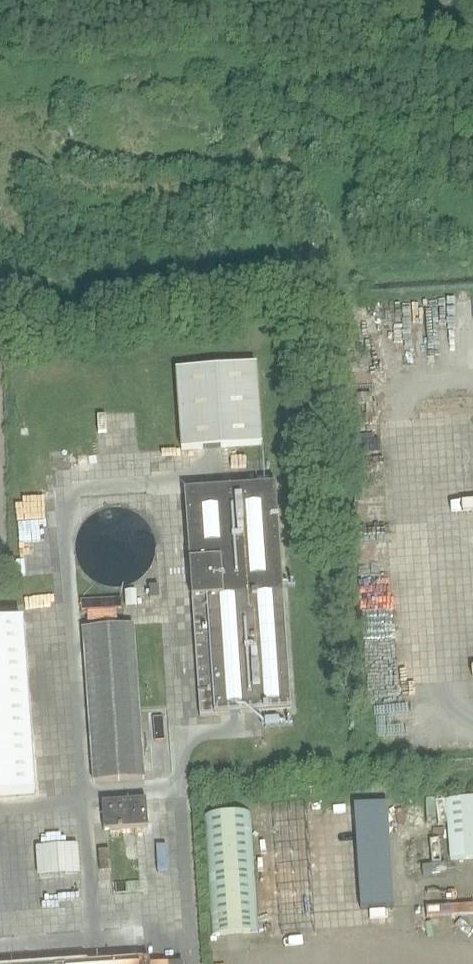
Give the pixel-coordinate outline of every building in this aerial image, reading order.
[(255,368),(174,374),(179,452),(260,447),(255,368)] [(118,450),(142,449),(140,412),(102,415),(103,420),(116,419),(118,450)] [(200,715),(290,709),(275,481),(185,487),(200,715)] [(159,587),(149,587),(150,600),(159,600),(159,587)] [(132,626),(81,630),(93,783),(144,780),(132,626)] [(105,829),(148,825),(145,798),(103,802),(105,829)] [(444,802),(449,862),(472,861),(472,800),(444,802)] [(387,804),(354,806),(361,908),(394,906),(387,804)] [(306,809),(273,812),(281,934),(315,932),(306,809)] [(279,894),(273,812),(250,813),(256,896),(279,894)] [(205,817),(212,936),(257,934),(250,814),(205,817)] [(81,842),(36,844),(38,876),(82,873),(81,842)] [(109,850),(98,851),(100,872),(111,871),(109,850)]
